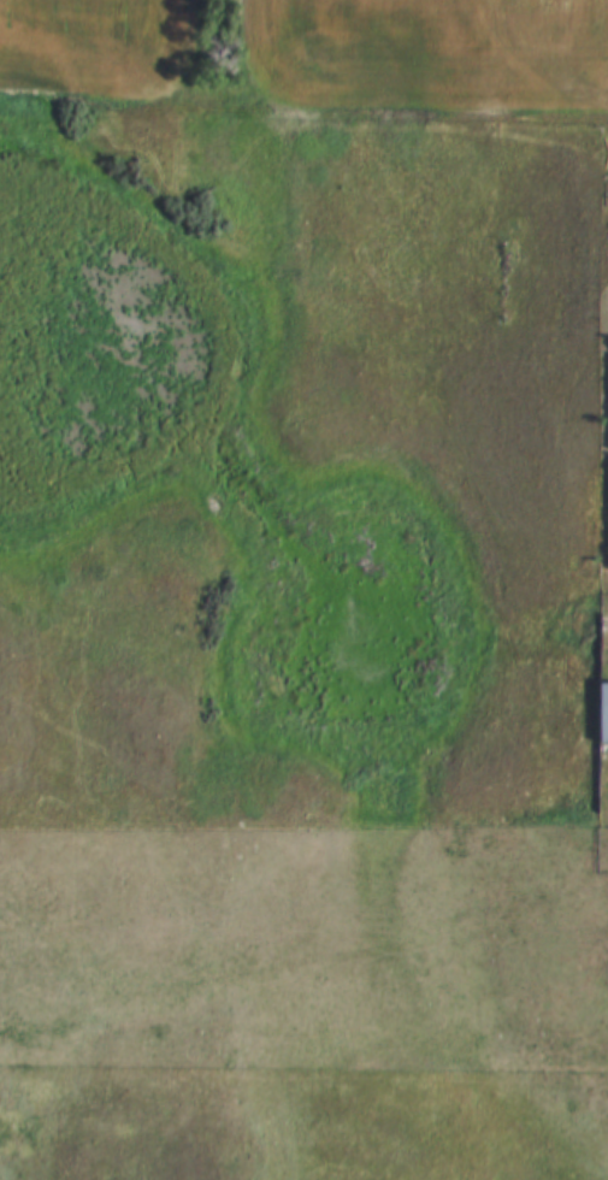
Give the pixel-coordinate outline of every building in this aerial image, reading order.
[(589,684),(607,684),(607,743),(589,743),(589,684)]
